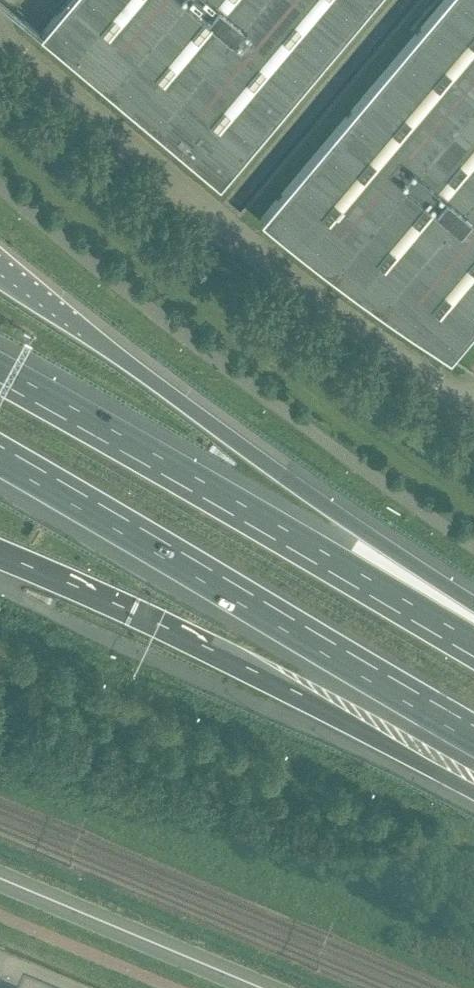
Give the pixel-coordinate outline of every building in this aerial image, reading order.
[(61,8),(40,32),(61,50),(190,158),(219,183),(240,158),(372,0),(67,0),(61,8)] [(310,158),(261,217),(306,254),(353,290),(401,324),(450,356),(470,332),(473,327),(473,0),(443,0),(310,158)]
